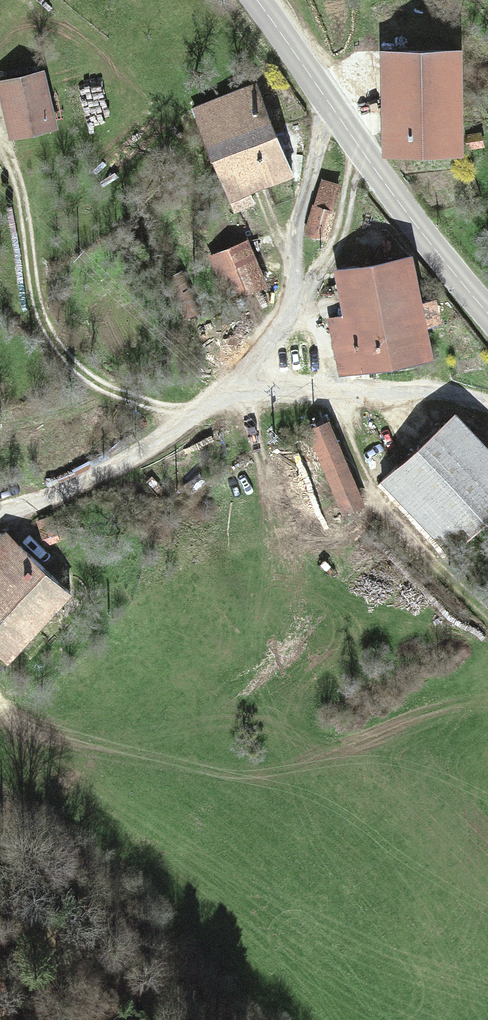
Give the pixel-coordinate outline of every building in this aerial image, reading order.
[(442,58),(402,58),(402,159),(481,156),(480,113),(487,113),(487,99),(479,100),(479,57),(442,58)] [(10,142),(59,130),(44,71),(0,82),(0,94),(10,142)] [(260,88),(199,111),(237,211),(256,204),(251,191),(296,174),(286,148),(295,145),(289,128),(279,132),(271,109),(280,106),(276,96),(264,100),(260,88)] [(331,211),(338,187),(323,183),(316,207),(313,206),(305,234),(327,242),(335,213),(331,211)] [(228,301),(269,289),(248,241),(209,256),(228,301)] [(339,376),(433,360),(427,329),(422,304),(412,257),(335,271),(344,317),(327,320),(339,376)] [(183,271),(167,278),(186,319),(202,311),(183,271)] [(436,301),(422,304),(427,329),(441,326),(436,301)] [(448,558),(487,523),(487,450),(455,416),(381,482),(448,558)] [(344,439),(333,444),(360,508),(372,503),(344,439)] [(29,553),(12,537),(0,550),(0,558),(7,565),(2,571),(0,573),(0,654),(9,662),(73,595),(29,553)]
